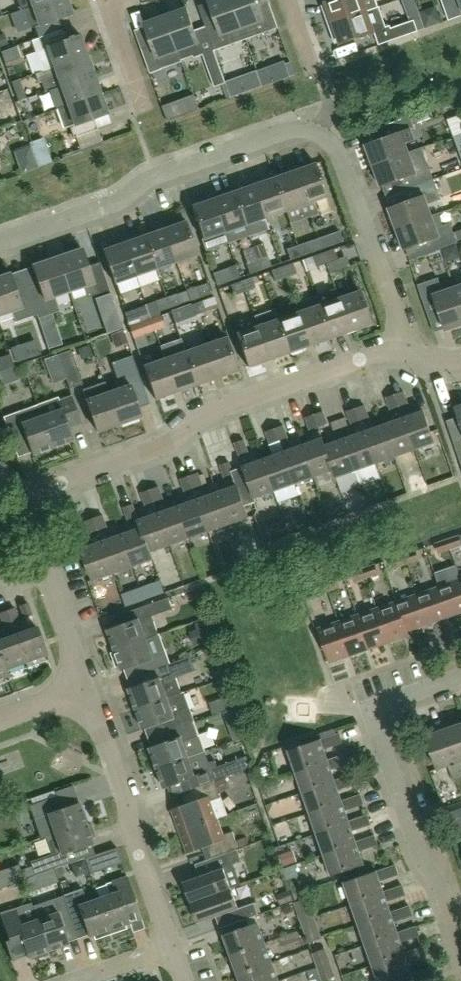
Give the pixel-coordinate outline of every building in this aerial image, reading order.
[(21,10),(48,0),(17,0),(21,10)] [(38,38),(62,29),(58,19),(72,14),(67,0),(48,0),(21,10),(24,9),(31,28),(34,26),(38,38)] [(217,23),(206,27),(215,51),(247,39),(243,28),(233,0),(210,0),(209,0),(217,23)] [(279,28),(270,4),(259,8),(257,0),(233,0),(243,28),(247,39),(279,28)] [(323,6),(329,25),(379,7),(376,0),(332,0),(326,2),(327,5),(323,6)] [(449,20),(460,16),(460,0),(442,0),(449,20)] [(379,7),(329,25),(336,43),(340,42),(341,44),(376,32),(381,45),(395,40),(391,29),(390,27),(387,28),(380,7),(379,7)] [(187,8),(166,16),(182,60),(193,56),(194,58),(204,55),(187,8)] [(153,46),(142,49),(151,74),(162,70),(162,69),(183,62),(182,60),(166,16),(145,23),(153,46)] [(415,20),(391,29),(395,40),(418,31),(415,20)] [(62,29),(38,38),(39,38),(32,40),(43,71),(87,55),(80,35),(66,40),(62,29)] [(55,88),(61,86),(94,74),(87,55),(43,71),(35,74),(38,82),(41,81),(45,92),(49,90),(55,88)] [(226,83),(216,55),(205,59),(215,87),(226,83)] [(68,105),(101,93),(94,74),(61,86),(55,88),(58,98),(64,96),(67,105),(68,105)] [(232,97),(242,94),(237,79),(227,82),(232,97)] [(108,113),(101,93),(68,105),(67,105),(57,109),(63,128),(70,126),(74,138),(98,129),(94,118),(108,113)] [(373,166),(409,153),(405,141),(413,137),(410,130),(415,128),(411,116),(389,124),(393,136),(366,145),(373,166)] [(52,137),(39,142),(48,166),(61,162),(52,137)] [(409,153),(373,166),(381,187),(382,186),(408,177),(412,188),(434,180),(430,168),(422,147),(409,152),(409,153)] [(319,214),(314,201),(327,196),(316,163),(295,171),(311,216),(319,214)] [(438,169),(442,181),(457,177),(453,164),(438,169)] [(295,171),(274,178),(286,211),(296,207),(300,220),(311,216),(295,171)] [(274,178),(254,185),(266,218),(286,211),(274,178)] [(438,214),(432,216),(428,205),(442,200),(434,180),(412,188),(416,199),(389,209),(397,229),(438,214)] [(254,185),(234,192),(249,236),(269,229),(265,218),(266,218),(254,185)] [(234,192),(213,199),(225,232),(228,243),(249,236),(234,192)] [(213,199),(192,207),(203,238),(201,239),(206,251),(228,243),(224,232),(225,232),(213,199)] [(436,251),(458,243),(450,223),(442,226),(438,214),(397,229),(404,250),(431,240),(436,251)] [(186,221),(165,229),(177,262),(198,254),(186,221)] [(165,229),(145,236),(156,269),(177,262),(165,229)] [(319,238),(322,248),(322,249),(332,245),(343,241),(339,231),(328,235),(319,238)] [(145,236),(124,243),(136,276),(156,269),(145,236)] [(308,241),(298,245),(301,255),(312,252),(308,241)] [(136,276),(124,243),(103,250),(115,283),(136,276)] [(301,255),(298,245),(287,249),(291,259),(301,255)] [(87,298),(109,290),(100,262),(88,266),(82,249),(58,257),(69,291),(84,286),(87,298)] [(323,253),(327,263),(338,259),(334,249),(323,253)] [(316,266),(327,263),(323,253),(313,256),(316,266)] [(268,256),(257,259),(261,270),(271,266),(268,256)] [(69,291),(58,257),(33,266),(39,283),(28,287),(38,319),(60,311),(55,296),(69,291)] [(261,270),(257,259),(246,263),(250,273),(261,270)] [(282,267),(286,277),(297,273),(293,263),(282,267)] [(275,281),(286,277),(282,267),(272,270),(275,281)] [(215,273),(213,273),(217,285),(233,280),(232,279),(228,268),(215,273)] [(28,287),(16,291),(10,274),(0,277),(0,315),(11,311),(15,322),(37,315),(38,319),(28,287)] [(256,288),(252,277),(242,281),(245,291),(256,288)] [(455,287),(442,292),(438,278),(418,285),(426,307),(437,303),(447,331),(460,326),(460,305),(455,287)] [(245,291),(242,281),(231,285),(235,295),(245,291)] [(208,283),(197,286),(200,297),(211,293),(208,283)] [(335,289),(315,296),(319,305),(330,338),(351,331),(339,298),(335,289)] [(339,298),(351,331),(372,324),(360,291),(339,298)] [(166,297),(170,307),(181,304),(177,294),(166,297)] [(159,311),(170,307),(166,297),(155,301),(159,311)] [(192,305),(195,315),(206,311),(202,301),(192,305)] [(286,306),(289,315),(278,319),(289,352),(290,354),(293,356),(305,352),(306,348),(306,347),(310,345),(298,312),(295,303),(286,306)] [(195,315),(192,305),(181,308),(184,319),(195,315)] [(330,338),(319,305),(298,312),(310,345),(330,338)] [(139,318),(135,308),(125,312),(128,322),(139,318)] [(263,314),(254,317),(258,326),(257,326),(269,360),(289,352),(278,319),(266,323),(263,314)] [(161,315),(151,319),(154,329),(165,325),(161,315)] [(154,329),(151,319),(140,322),(144,333),(154,329)] [(269,360),(257,326),(236,334),(248,367),(269,360)] [(227,337),(206,345),(217,378),(238,370),(227,337)] [(169,344),(161,347),(165,359),(176,392),(197,385),(185,352),(173,356),(169,344)] [(185,352),(197,385),(217,378),(206,345),(185,352)] [(71,350),(58,354),(69,388),(83,383),(71,350)] [(14,367),(10,355),(0,358),(0,372),(14,367)] [(118,389),(109,392),(105,382),(104,382),(119,424),(141,417),(132,390),(142,386),(131,356),(111,363),(117,381),(115,381),(118,389)] [(176,392),(165,359),(144,366),(155,399),(176,392)] [(98,432),(119,424),(104,382),(83,390),(98,432)] [(408,403),(404,391),(387,397),(391,409),(408,403)] [(72,396),(59,401),(58,398),(38,405),(53,448),(73,441),(68,427),(82,423),(72,396)] [(53,448),(38,405),(3,417),(12,440),(25,435),(32,455),(53,448)] [(369,417),(365,405),(348,411),(352,423),(369,417)] [(311,429),(328,423),(323,411),(306,417),(311,429)] [(424,411),(404,418),(415,450),(435,442),(424,411)] [(404,418),(384,425),(395,457),(415,450),(404,418)] [(271,444),(288,437),(283,425),(266,431),(271,444)] [(384,425),(364,432),(376,463),(395,457),(384,425)] [(364,432),(345,439),(356,470),(376,463),(364,432)] [(303,445),(314,477),(333,470),(334,470),(325,446),(326,446),(323,438),(303,445)] [(249,452),(244,439),(236,442),(240,455),(249,452)] [(345,439),(326,446),(325,446),(334,470),(333,470),(336,478),(356,470),(345,439)] [(314,477),(303,445),(284,452),(295,484),(314,477)] [(295,484),(284,452),(264,459),(275,491),(295,484)] [(275,491),(264,459),(238,469),(251,504),(256,502),(255,498),(275,491)] [(233,473),(238,486),(217,493),(229,524),(249,517),(245,506),(251,504),(238,469),(233,470),(229,461),(220,464),(225,476),(233,473)] [(198,472),(181,479),(186,491),(203,484),(198,472)] [(159,486),(142,493),(146,505),(164,498),(159,486)] [(229,524),(217,493),(198,500),(209,531),(229,524)] [(209,531),(198,500),(178,506),(189,538),(209,531)] [(137,516),(133,504),(124,507),(129,519),(137,516)] [(159,513),(170,545),(189,538),(178,506),(159,513)] [(170,545),(159,513),(139,520),(141,528),(142,528),(150,552),(151,552),(170,545)] [(102,514),(85,521),(90,533),(107,527),(102,514)] [(122,535),(134,566),(154,559),(151,552),(150,552),(142,528),(141,528),(122,535)] [(452,549),(460,545),(460,539),(459,534),(448,538),(452,549)] [(134,566),(122,535),(103,542),(114,573),(134,566)] [(439,553),(452,549),(448,538),(435,543),(439,553)] [(114,573),(103,542),(82,549),(94,581),(114,573)] [(408,552),(411,563),(420,560),(417,549),(408,552)] [(396,568),(411,563),(408,552),(392,558),(396,568)] [(367,566),(370,577),(379,573),(375,563),(367,566)] [(355,582),(370,577),(367,566),(351,572),(355,582)] [(326,580),(330,591),(341,587),(337,576),(326,580)] [(452,616),(460,612),(460,579),(442,586),(452,616)] [(316,595),(330,591),(326,580),(313,585),(316,595)] [(442,586),(441,587),(422,593),(432,623),(452,616),(442,586)] [(422,593),(401,600),(411,630),(432,623),(422,593)] [(153,617),(174,609),(169,598),(135,610),(139,619),(108,630),(115,650),(147,639),(159,634),(153,617)] [(401,600),(381,607),(393,641),(409,636),(407,631),(411,630),(401,600)] [(32,614),(28,602),(20,605),(25,617),(32,614)] [(19,619),(14,607),(0,612),(0,614),(4,625),(19,619)] [(381,607),(360,614),(372,648),(393,641),(381,607)] [(360,614),(340,621),(352,655),(372,648),(360,614)] [(331,663),(352,655),(340,621),(319,628),(331,663)] [(10,681),(8,675),(7,675),(48,661),(36,627),(0,640),(0,684),(10,681)] [(116,652),(112,653),(117,666),(120,665),(123,671),(135,666),(138,676),(169,665),(162,646),(151,650),(147,639),(115,650),(116,652)] [(136,709),(182,693),(177,678),(174,679),(169,665),(138,676),(141,685),(129,689),(136,709)] [(174,729),(194,722),(184,692),(182,693),(136,709),(144,730),(165,722),(168,731),(174,729)] [(152,747),(150,748),(158,768),(189,757),(205,751),(194,722),(174,729),(178,738),(152,747)] [(446,729),(460,771),(460,724),(446,729)] [(446,729),(426,736),(438,769),(449,765),(454,780),(460,778),(460,771),(446,729)] [(328,761),(324,749),(343,743),(340,734),(289,751),(297,772),(328,761)] [(189,757),(158,768),(165,788),(169,787),(172,796),(193,789),(215,781),(222,778),(216,761),(209,763),(205,751),(189,757)] [(335,782),(335,781),(331,770),(350,763),(347,754),(328,761),(297,772),(304,793),(335,782)] [(342,802),(338,790),(357,784),(354,775),(335,781),(335,782),(304,793),(311,813),(342,802)] [(173,809),(181,831),(218,818),(217,818),(227,815),(215,781),(193,789),(194,789),(202,786),(206,797),(173,809)] [(349,823),(349,822),(345,811),(364,804),(361,795),(342,802),(311,813),(318,833),(349,823)] [(34,804),(30,806),(32,810),(41,838),(44,837),(44,838),(55,834),(86,823),(79,803),(77,804),(62,808),(59,800),(58,796),(34,804)] [(318,833),(325,854),(356,843),(352,831),(371,825),(368,815),(349,822),(349,823),(318,833)] [(223,835),(218,818),(181,831),(188,853),(222,841),(226,853),(239,848),(233,831),(223,835)] [(49,855),(30,861),(32,866),(35,875),(53,869),(54,868),(62,866),(89,856),(85,846),(91,844),(93,844),(91,838),(95,837),(90,824),(87,825),(86,823),(55,834),(44,838),(50,854),(49,855)] [(356,843),(325,854),(332,875),(364,864),(359,852),(378,845),(375,836),(356,843)] [(241,885),(234,865),(242,862),(238,849),(224,854),(228,866),(184,882),(191,903),(232,888),(241,885)] [(300,850),(288,853),(293,868),(305,864),(300,850)] [(345,883),(352,904),(384,893),(384,892),(380,881),(399,875),(396,865),(345,883)] [(64,873),(62,867),(55,869),(57,876),(64,873)] [(107,885),(95,889),(98,898),(110,933),(126,928),(125,925),(130,923),(129,922),(141,918),(135,902),(127,878),(107,885)] [(391,914),(391,913),(387,902),(406,895),(403,886),(384,892),(384,893),(352,904),(359,924),(391,914)] [(232,888),(191,903),(199,923),(239,909),(232,888)] [(82,889),(63,896),(72,919),(81,916),(89,937),(94,935),(95,939),(110,933),(98,898),(87,902),(82,889)] [(63,896),(33,906),(48,951),(69,944),(63,927),(73,923),(71,919),(72,919),(63,896)] [(33,906),(32,903),(0,913),(9,940),(5,941),(12,962),(27,956),(28,958),(33,956),(35,960),(48,955),(47,951),(48,951),(33,906)] [(243,907),(247,919),(259,915),(255,903),(243,907)] [(413,916),(410,907),(410,906),(391,913),(391,914),(359,924),(366,945),(398,934),(398,933),(394,922),(413,916)] [(304,929),(317,924),(312,910),(299,915),(304,929)] [(231,955),(265,943),(258,923),(224,936),(231,955)] [(317,924),(304,929),(309,942),(322,938),(317,924)] [(405,954),(401,942),(420,936),(417,927),(398,933),(398,934),(366,945),(373,965),(405,954)] [(265,943),(231,955),(238,975),(272,962),(265,943)] [(412,974),(408,963),(427,956),(424,947),(405,954),(373,965),(379,980),(393,980),(412,975),(412,974)] [(317,968),(331,963),(326,949),(312,953),(317,968)] [(238,975),(241,980),(279,980),(272,962),(238,975)] [(317,968),(322,980),(323,980),(336,976),(331,963),(317,968)] [(393,980),(422,980),(434,977),(431,968),(412,974),(412,975),(393,980)]
